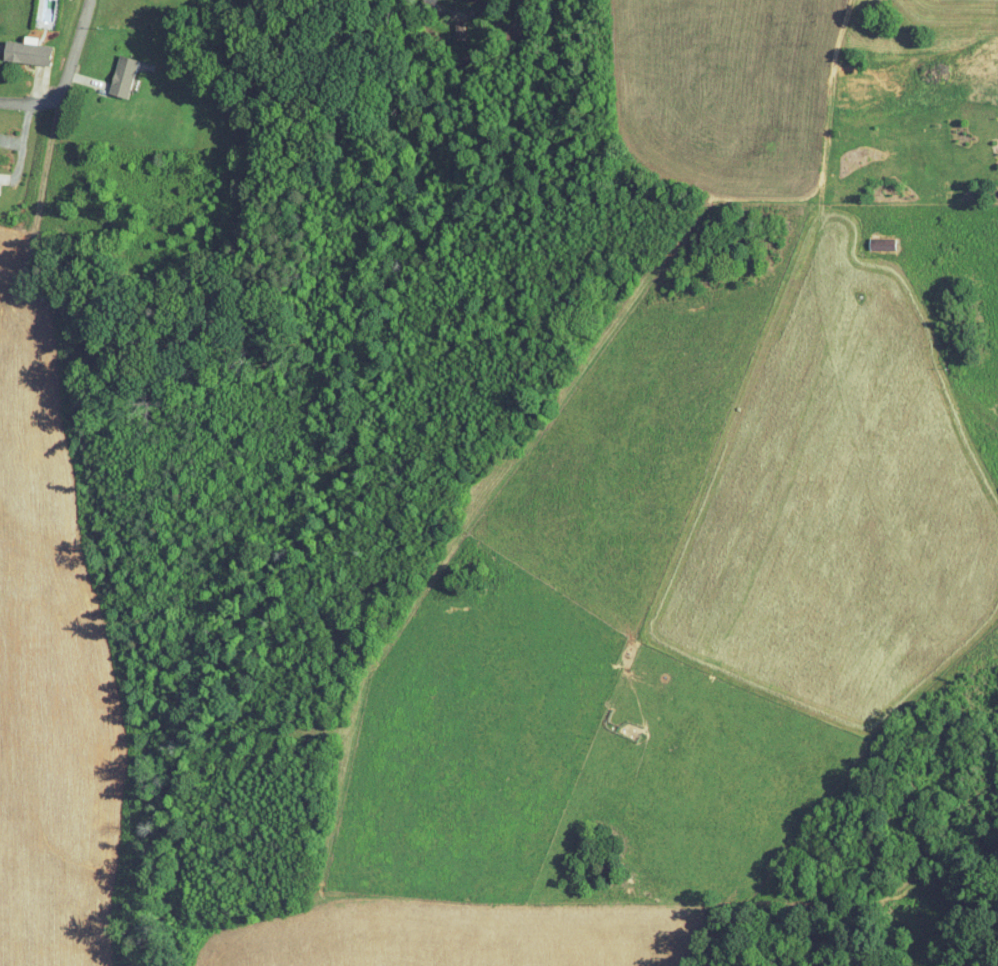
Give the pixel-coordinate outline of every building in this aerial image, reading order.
[(35,60),(38,40),(23,38),(24,32),(11,30),(10,37),(0,35),(0,55),(35,60)] [(125,54),(106,49),(95,87),(114,93),(125,54)] [(882,244),(882,233),(857,232),(857,243),(882,244)]
